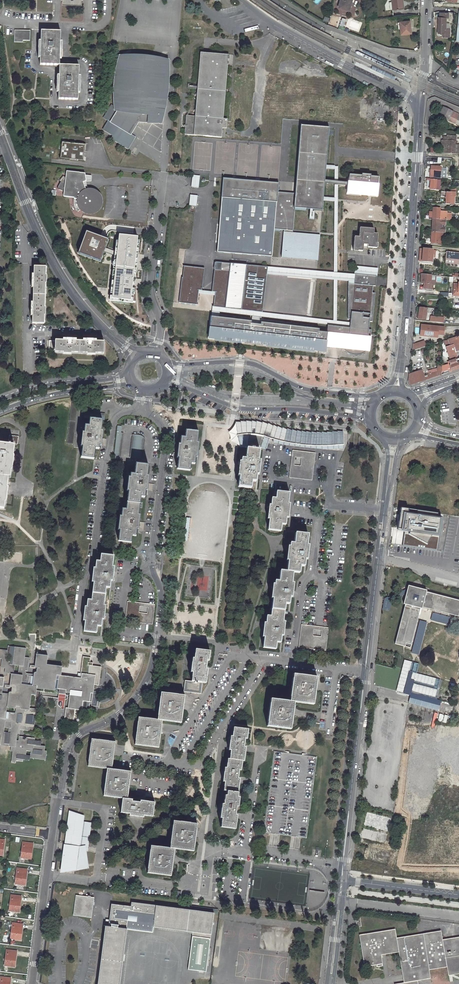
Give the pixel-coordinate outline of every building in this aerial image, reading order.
[(339,8),(349,11),(351,2),(352,0),(341,0),(339,8)] [(393,10),(404,9),(403,0),(392,0),(393,10)] [(449,28),(445,28),(445,17),(448,17),(448,13),(440,13),(440,17),(438,17),(438,30),(439,30),(439,33),(444,33),(444,37),(449,37),(449,28)] [(340,17),(337,27),(343,28),(346,19),(340,17)] [(401,29),(401,34),(411,33),(410,21),(401,22),(402,29),(401,29)] [(15,30),(15,35),(14,42),(23,42),(23,41),(30,41),(30,31),(23,30),(15,30)] [(61,32),(41,31),(40,65),(60,66),(60,49),(61,32)] [(222,138),(223,129),(227,129),(228,120),(223,119),(224,115),(229,56),(201,53),(195,117),(186,116),(185,132),(185,135),(222,138)] [(135,137),(129,133),(136,121),(162,123),(162,115),(160,115),(162,94),(165,95),(166,80),(163,80),(165,59),(121,55),(121,56),(119,62),(118,70),(117,81),(116,89),(116,100),(117,108),(112,106),(104,118),(109,121),(104,130),(114,136),(112,139),(128,149),(135,137)] [(60,66),(59,99),(78,100),(79,84),(79,66),(60,66)] [(443,108),(440,116),(449,120),(448,121),(455,123),(457,119),(458,114),(452,112),(443,108)] [(330,127),(302,124),(297,177),(296,193),(295,207),(310,209),(322,210),(323,200),(323,198),(323,196),(325,182),(325,180),(325,179),(326,168),(326,166),(326,164),(330,127)] [(442,154),(455,154),(456,145),(456,136),(447,136),(447,141),(443,141),(442,154)] [(86,160),(88,145),(65,142),(63,158),(86,160)] [(441,147),(441,143),(433,143),(433,152),(436,152),(436,147),(441,147)] [(440,177),(441,167),(431,167),(430,177),(440,177)] [(85,173),(67,171),(66,176),(63,178),(62,180),(60,183),(59,185),(57,189),(64,191),(64,196),(74,198),(75,201),(76,205),(78,209),(80,211),(83,209),(84,210),(86,212),(91,213),(94,213),(97,212),(99,211),(102,208),(103,205),(104,202),(104,201),(104,198),(103,195),(101,192),(99,190),(98,190),(95,189),(93,188),(89,188),(87,189),(85,181),(88,181),(91,181),(92,181),(92,175),(86,175),(85,173)] [(361,176),(349,175),(348,182),(348,183),(348,185),(347,194),(360,195),(361,194),(368,195),(368,196),(369,196),(370,196),(371,196),(377,197),(378,177),(371,177),(371,175),(362,174),(361,176)] [(279,182),(224,178),(217,252),(272,256),(275,229),(278,191),(279,182)] [(440,179),(427,178),(427,187),(430,187),(430,190),(436,190),(436,186),(439,186),(440,179)] [(282,229),(284,229),(282,257),(318,260),(320,235),(292,233),(293,230),(295,207),(296,193),(285,192),(278,191),(275,229),(280,229),(282,229)] [(455,204),(455,200),(456,197),(453,197),(454,194),(452,194),(452,193),(441,192),(441,197),(446,198),(445,205),(450,205),(450,204),(455,204)] [(431,244),(442,245),(442,233),(445,233),(446,228),(444,228),(445,226),(446,226),(447,212),(440,211),(440,209),(433,208),(431,244)] [(355,236),(354,250),(363,251),(364,244),(368,244),(368,247),(377,248),(378,233),(374,233),(375,228),(360,227),(359,236),(355,236)] [(137,304),(142,237),(117,235),(115,252),(111,251),(112,236),(83,234),(81,258),(114,261),(111,302),(137,304)] [(436,250),(433,250),(423,249),(422,262),(432,262),(433,254),(436,254),(436,250)] [(446,252),(445,259),(458,261),(458,253),(446,252)] [(220,270),(214,269),(212,292),(215,292),(214,306),(234,308),(262,311),(266,270),(267,267),(221,262),(220,270)] [(32,323),(44,324),(44,315),(45,315),(46,307),(44,307),(45,283),(46,283),(47,275),(45,275),(46,267),(34,266),(33,274),(32,274),(32,281),(31,288),(33,288),(33,302),(31,302),(31,308),(31,316),(32,316),(32,323)] [(204,268),(183,266),(184,266),(183,277),(182,277),(179,303),(198,305),(198,304),(197,304),(198,290),(202,290),(204,268)] [(341,343),(341,344),(341,345),(342,347),(343,348),(344,350),(345,351),(346,352),(348,353),(350,354),(351,355),(353,355),(354,355),(356,355),(359,355),(361,355),(363,354),(364,353),(365,353),(366,352),(366,351),(367,350),(369,351),(368,352),(369,352),(371,330),(368,330),(369,322),(372,322),(375,293),(372,293),(373,286),(375,286),(376,276),(355,274),(354,278),(354,282),(348,281),(348,319),(350,319),(350,322),(350,328),(341,327),(340,339),(340,341),(341,343)] [(424,284),(424,288),(431,289),(432,275),(421,274),(421,283),(424,284)] [(106,308),(119,321),(121,319),(108,305),(106,308)] [(427,309),(420,308),(418,319),(425,321),(427,309)] [(251,321),(211,317),(209,338),(214,339),(215,336),(222,337),(221,340),(244,342),(244,340),(251,341),(251,343),(256,344),(257,341),(263,342),(264,345),(316,351),(317,348),(319,348),(319,351),(326,352),(327,343),(334,343),(341,344),(341,343),(340,341),(340,339),(341,327),(335,326),(334,325),(328,324),(327,333),(319,332),(319,329),(261,322),(260,325),(256,324),(251,324),(251,321)] [(420,337),(429,338),(429,335),(438,336),(439,328),(421,326),(420,337)] [(449,359),(455,358),(453,353),(458,352),(458,337),(458,336),(445,341),(447,347),(446,348),(449,359)] [(103,354),(104,342),(96,342),(96,340),(90,340),(83,340),(82,341),(77,341),(76,339),(69,339),(63,339),(63,340),(55,340),(55,341),(49,341),(49,351),(55,351),(55,352),(63,353),(63,354),(71,354),(71,353),(87,353),(87,354),(95,355),(95,354),(103,354)] [(412,352),(426,347),(424,342),(412,346),(412,352)] [(449,362),(450,364),(450,365),(450,366),(452,371),(458,368),(458,359),(449,362)] [(410,385),(442,376),(442,366),(437,365),(437,372),(424,376),(422,370),(423,370),(422,368),(417,369),(418,372),(412,374),(409,374),(408,381),(410,385)] [(105,414),(85,412),(84,418),(104,420),(105,414)] [(84,426),(81,458),(93,459),(95,449),(99,449),(99,443),(102,421),(89,419),(88,426),(84,426)] [(239,447),(241,447),(240,447),(236,425),(244,424),(246,424),(256,424),(265,426),(267,426),(271,428),(277,429),(283,431),(287,432),(298,434),(305,435),(308,435),(317,436),(318,436),(327,435),(331,435),(338,435),(343,435),(343,433),(337,432),(332,432),(332,433),(327,433),(322,433),(317,433),(312,433),(306,432),(306,433),(302,432),(297,431),(297,432),(292,430),(292,431),(287,429),(287,430),(283,428),(282,428),(278,427),(277,427),(274,425),(273,426),(268,424),(263,422),(262,423),(257,422),(252,421),(252,422),(246,421),(246,422),(241,422),(236,422),(236,423),(234,425),(231,427),(229,429),(227,429),(227,431),(227,434),(225,439),(228,440),(229,442),(231,444),(232,446),(235,446),(236,446),(239,447)] [(236,425),(240,447),(244,447),(247,447),(247,445),(246,445),(247,443),(249,435),(262,436),(263,437),(264,438),(264,439),(264,440),(265,436),(274,439),(280,441),(287,442),(296,444),(305,445),(313,446),(328,446),(343,445),(343,435),(338,435),(331,435),(327,435),(318,436),(317,436),(308,435),(305,435),(298,434),(287,432),(283,431),(277,429),(271,428),(267,426),(265,426),(256,424),(246,424),(244,424),(236,425)] [(117,426),(112,459),(119,460),(123,433),(120,433),(121,427),(117,426)] [(180,446),(177,469),(190,471),(190,464),(194,464),(198,432),(185,431),(184,438),(180,437),(180,446)] [(138,435),(132,435),(131,438),(129,458),(142,459),(144,439),(143,438),(140,436),(138,435)] [(247,443),(247,445),(263,447),(264,440),(264,439),(264,438),(263,437),(262,436),(249,435),(247,443)] [(9,436),(8,444),(17,445),(18,437),(9,436)] [(265,436),(264,440),(263,447),(266,448),(268,442),(272,444),(273,441),(284,444),(289,445),(289,444),(316,448),(343,447),(343,445),(328,446),(313,446),(305,445),(296,444),(287,442),(280,441),(274,439),(265,436)] [(4,509),(4,502),(5,502),(7,488),(6,488),(8,477),(10,478),(10,470),(11,470),(13,456),(12,456),(14,446),(0,444),(0,509),(4,509)] [(242,458),(238,487),(251,488),(252,481),(255,482),(257,467),(259,450),(247,448),(245,459),(242,458)] [(293,450),(292,457),(295,457),(301,458),(315,459),(315,453),(293,450)] [(301,458),(300,466),(314,468),(315,459),(301,458)] [(130,474),(127,503),(139,504),(140,497),(144,498),(146,484),(148,466),(135,464),(134,475),(130,474)] [(291,465),(289,478),(312,480),(314,468),(300,466),(294,465),(291,465)] [(272,498),(268,530),(281,531),(282,524),(285,525),(287,510),(289,493),(277,491),(276,498),(272,498)] [(122,509),(118,541),(131,543),(131,536),(136,536),(137,526),(139,504),(127,503),(126,510),(122,509)] [(398,512),(395,529),(405,532),(411,532),(410,534),(428,544),(432,535),(446,538),(449,519),(398,512)] [(411,532),(405,532),(403,545),(444,552),(446,538),(432,535),(428,544),(410,534),(411,532)] [(290,543),(287,571),(300,573),(300,566),(304,566),(306,552),(308,534),(295,533),(294,543),(290,543)] [(96,561),(92,593),(105,594),(105,588),(109,588),(113,556),(101,555),(100,562),(96,561)] [(275,581),(272,609),(284,611),(285,604),(289,604),(293,572),(287,571),(280,571),(279,581),(275,581)] [(409,587),(406,600),(405,600),(404,604),(405,604),(395,644),(410,648),(421,606),(458,616),(458,600),(426,592),(427,590),(423,589),(423,590),(409,587)] [(87,600),(83,632),(96,633),(97,626),(101,626),(105,594),(92,593),(91,600),(87,600)] [(127,601),(125,621),(137,623),(139,613),(139,607),(140,603),(127,601)] [(147,608),(147,614),(146,624),(152,625),(154,605),(148,604),(147,608)] [(267,616),(263,647),(276,649),(277,642),(281,643),(284,611),(272,609),(271,616),(267,616)] [(139,613),(137,623),(146,624),(147,614),(139,613)] [(447,624),(448,616),(431,613),(430,621),(447,624)] [(418,655),(426,622),(418,620),(410,653),(418,655)] [(321,637),(319,650),(326,651),(329,628),(322,627),(322,630),(321,637)] [(313,636),(311,649),(319,650),(321,637),(313,636)] [(13,750),(13,751),(12,751),(12,752),(11,759),(16,759),(16,761),(23,762),(23,760),(30,761),(30,758),(45,760),(47,751),(44,751),(45,746),(41,746),(41,741),(35,740),(35,739),(25,737),(25,739),(23,739),(22,739),(22,740),(21,740),(21,741),(18,741),(16,741),(17,734),(17,733),(17,732),(16,731),(15,731),(15,729),(20,730),(31,731),(32,725),(34,725),(35,716),(33,715),(34,709),(29,708),(31,695),(35,695),(36,691),(37,686),(59,689),(64,690),(66,676),(61,676),(62,667),(46,664),(48,656),(37,654),(36,654),(34,668),(37,668),(36,672),(35,672),(34,673),(34,674),(27,673),(26,673),(25,672),(25,671),(27,671),(29,658),(25,657),(26,648),(8,646),(7,650),(6,655),(11,656),(10,660),(10,665),(14,665),(19,666),(18,672),(13,671),(13,674),(11,674),(9,687),(11,688),(11,692),(10,692),(9,692),(9,693),(8,693),(8,694),(2,693),(4,678),(0,677),(0,725),(4,726),(4,728),(8,729),(8,733),(3,732),(1,732),(1,734),(0,741),(4,742),(4,744),(9,744),(8,746),(11,747),(15,747),(15,749),(14,750),(13,750)] [(192,673),(191,682),(205,683),(207,670),(205,669),(206,661),(208,661),(209,652),(195,650),(194,659),(192,659),(190,672),(192,673)] [(66,676),(64,690),(65,690),(65,692),(70,693),(67,708),(65,708),(65,711),(66,711),(66,713),(65,713),(63,722),(73,723),(74,713),(80,714),(80,711),(88,712),(89,705),(91,705),(94,685),(99,686),(101,667),(93,666),(93,663),(90,663),(91,658),(83,657),(81,674),(78,673),(77,678),(66,676)] [(5,669),(4,673),(11,674),(13,674),(13,671),(14,665),(10,665),(10,660),(6,660),(5,669)] [(419,664),(405,660),(396,691),(404,693),(405,690),(411,691),(436,697),(440,679),(416,674),(419,664)] [(293,675),(289,702),(294,702),(313,705),(316,677),(293,675)] [(185,681),(184,692),(200,694),(202,683),(185,681)] [(184,695),(161,692),(157,720),(138,717),(135,745),(158,747),(162,720),(181,723),(184,695)] [(270,699),(267,726),(290,729),(294,702),(289,702),(270,699)] [(248,729),(233,728),(232,737),(230,736),(229,750),(230,750),(229,759),(228,759),(226,768),(225,768),(223,781),(225,782),(224,790),(227,791),(226,795),(225,795),(223,804),(222,804),(220,818),(222,818),(221,827),(235,829),(237,815),(235,815),(236,806),(238,807),(239,797),(237,797),(239,779),(237,778),(238,770),(241,770),(242,761),(244,761),(245,747),(244,747),(245,738),(246,739),(248,729)] [(91,739),(88,766),(107,769),(111,769),(115,742),(91,739)] [(274,752),(264,832),(306,838),(316,757),(274,752)] [(107,769),(103,796),(123,798),(127,799),(130,772),(111,769),(107,769)] [(140,802),(131,801),(132,799),(127,799),(123,798),(121,812),(129,814),(129,815),(143,817),(143,815),(152,816),(154,802),(140,800),(140,802)] [(88,835),(89,824),(83,823),(83,817),(70,813),(67,835),(68,835),(66,849),(65,849),(62,870),(76,868),(77,865),(87,864),(85,848),(86,848),(87,837),(87,835),(88,835)] [(173,821),(170,848),(174,848),(193,851),(196,824),(173,821)] [(23,842),(21,858),(31,859),(32,847),(32,843),(23,842)] [(151,845),(147,873),(171,876),(174,848),(170,848),(151,845)] [(26,873),(26,869),(17,868),(15,884),(25,885),(26,873)] [(21,900),(20,900),(20,896),(11,895),(9,910),(19,912),(21,900)] [(76,895),(73,915),(91,918),(94,898),(76,895)] [(188,969),(206,972),(213,913),(189,910),(131,902),(130,907),(111,904),(108,926),(105,926),(98,983),(119,983),(126,929),(153,932),(153,927),(193,932),(188,969)] [(13,923),(10,939),(20,940),(22,928),(21,928),(22,924),(13,923)] [(359,935),(365,966),(383,963),(381,955),(386,954),(399,952),(403,974),(404,982),(395,983),(418,983),(417,980),(430,978),(429,970),(447,967),(449,975),(458,973),(458,937),(443,939),(441,931),(397,938),(395,929),(359,935)] [(16,955),(15,955),(16,951),(6,950),(4,965),(15,967),(16,955)] [(381,955),(383,963),(384,973),(386,983),(394,983),(395,983),(404,982),(403,974),(390,976),(386,954),(381,955)]
